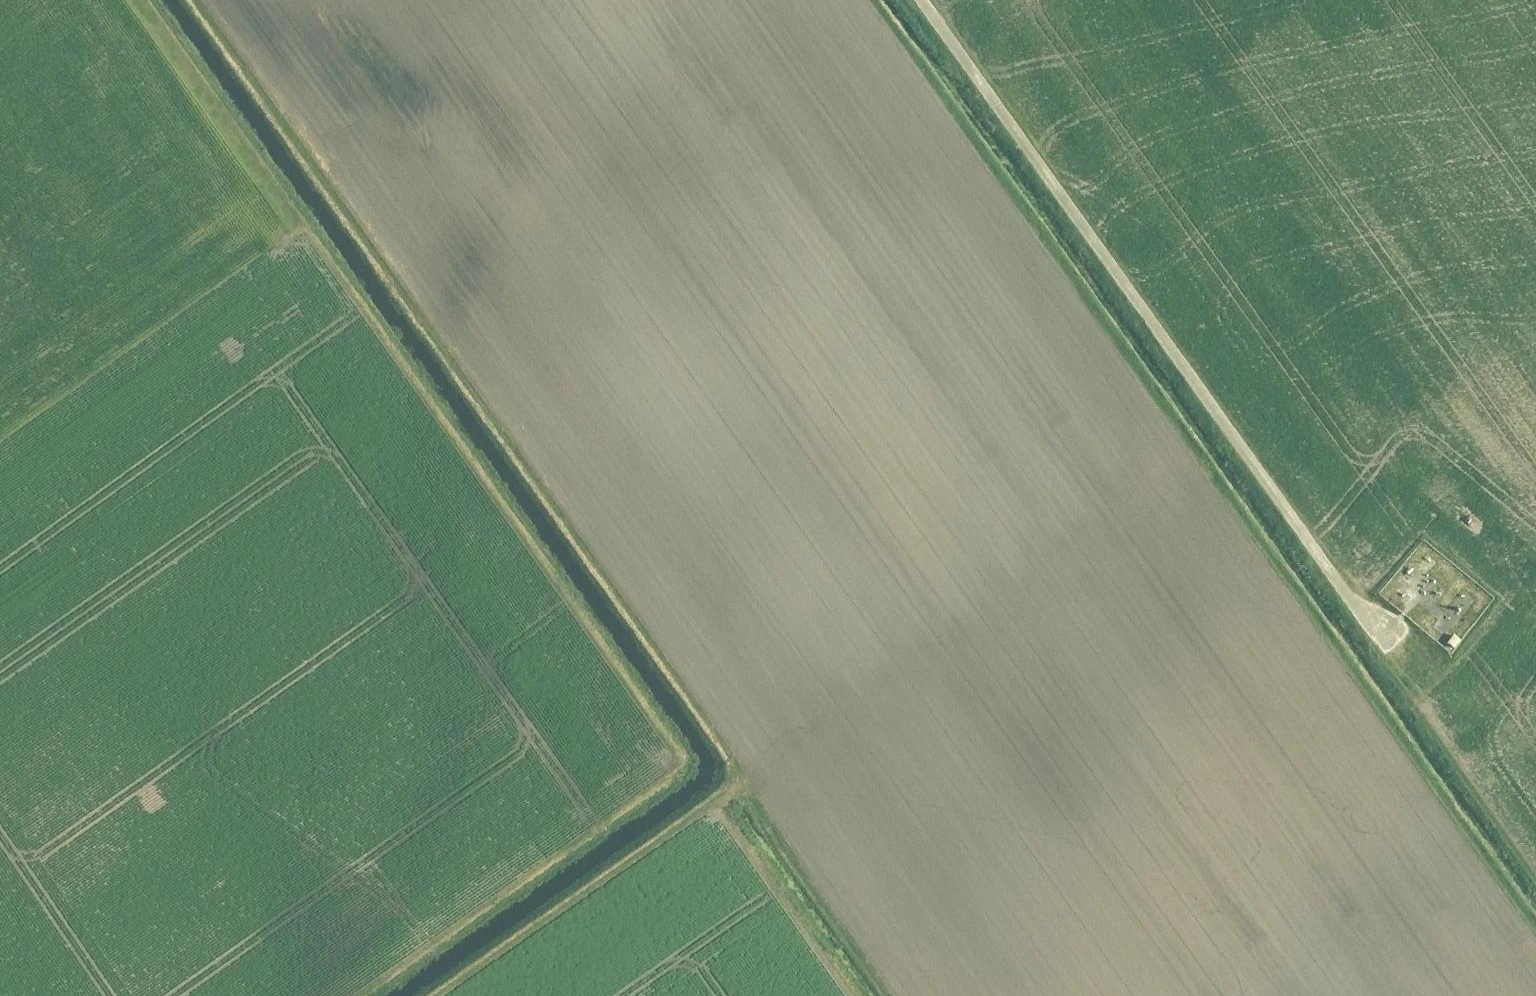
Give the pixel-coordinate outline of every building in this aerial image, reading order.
[(1431,631),(1440,620),(1423,606),(1414,617),(1431,631)] [(1452,636),(1445,645),(1453,650),(1460,641),(1452,636)]
